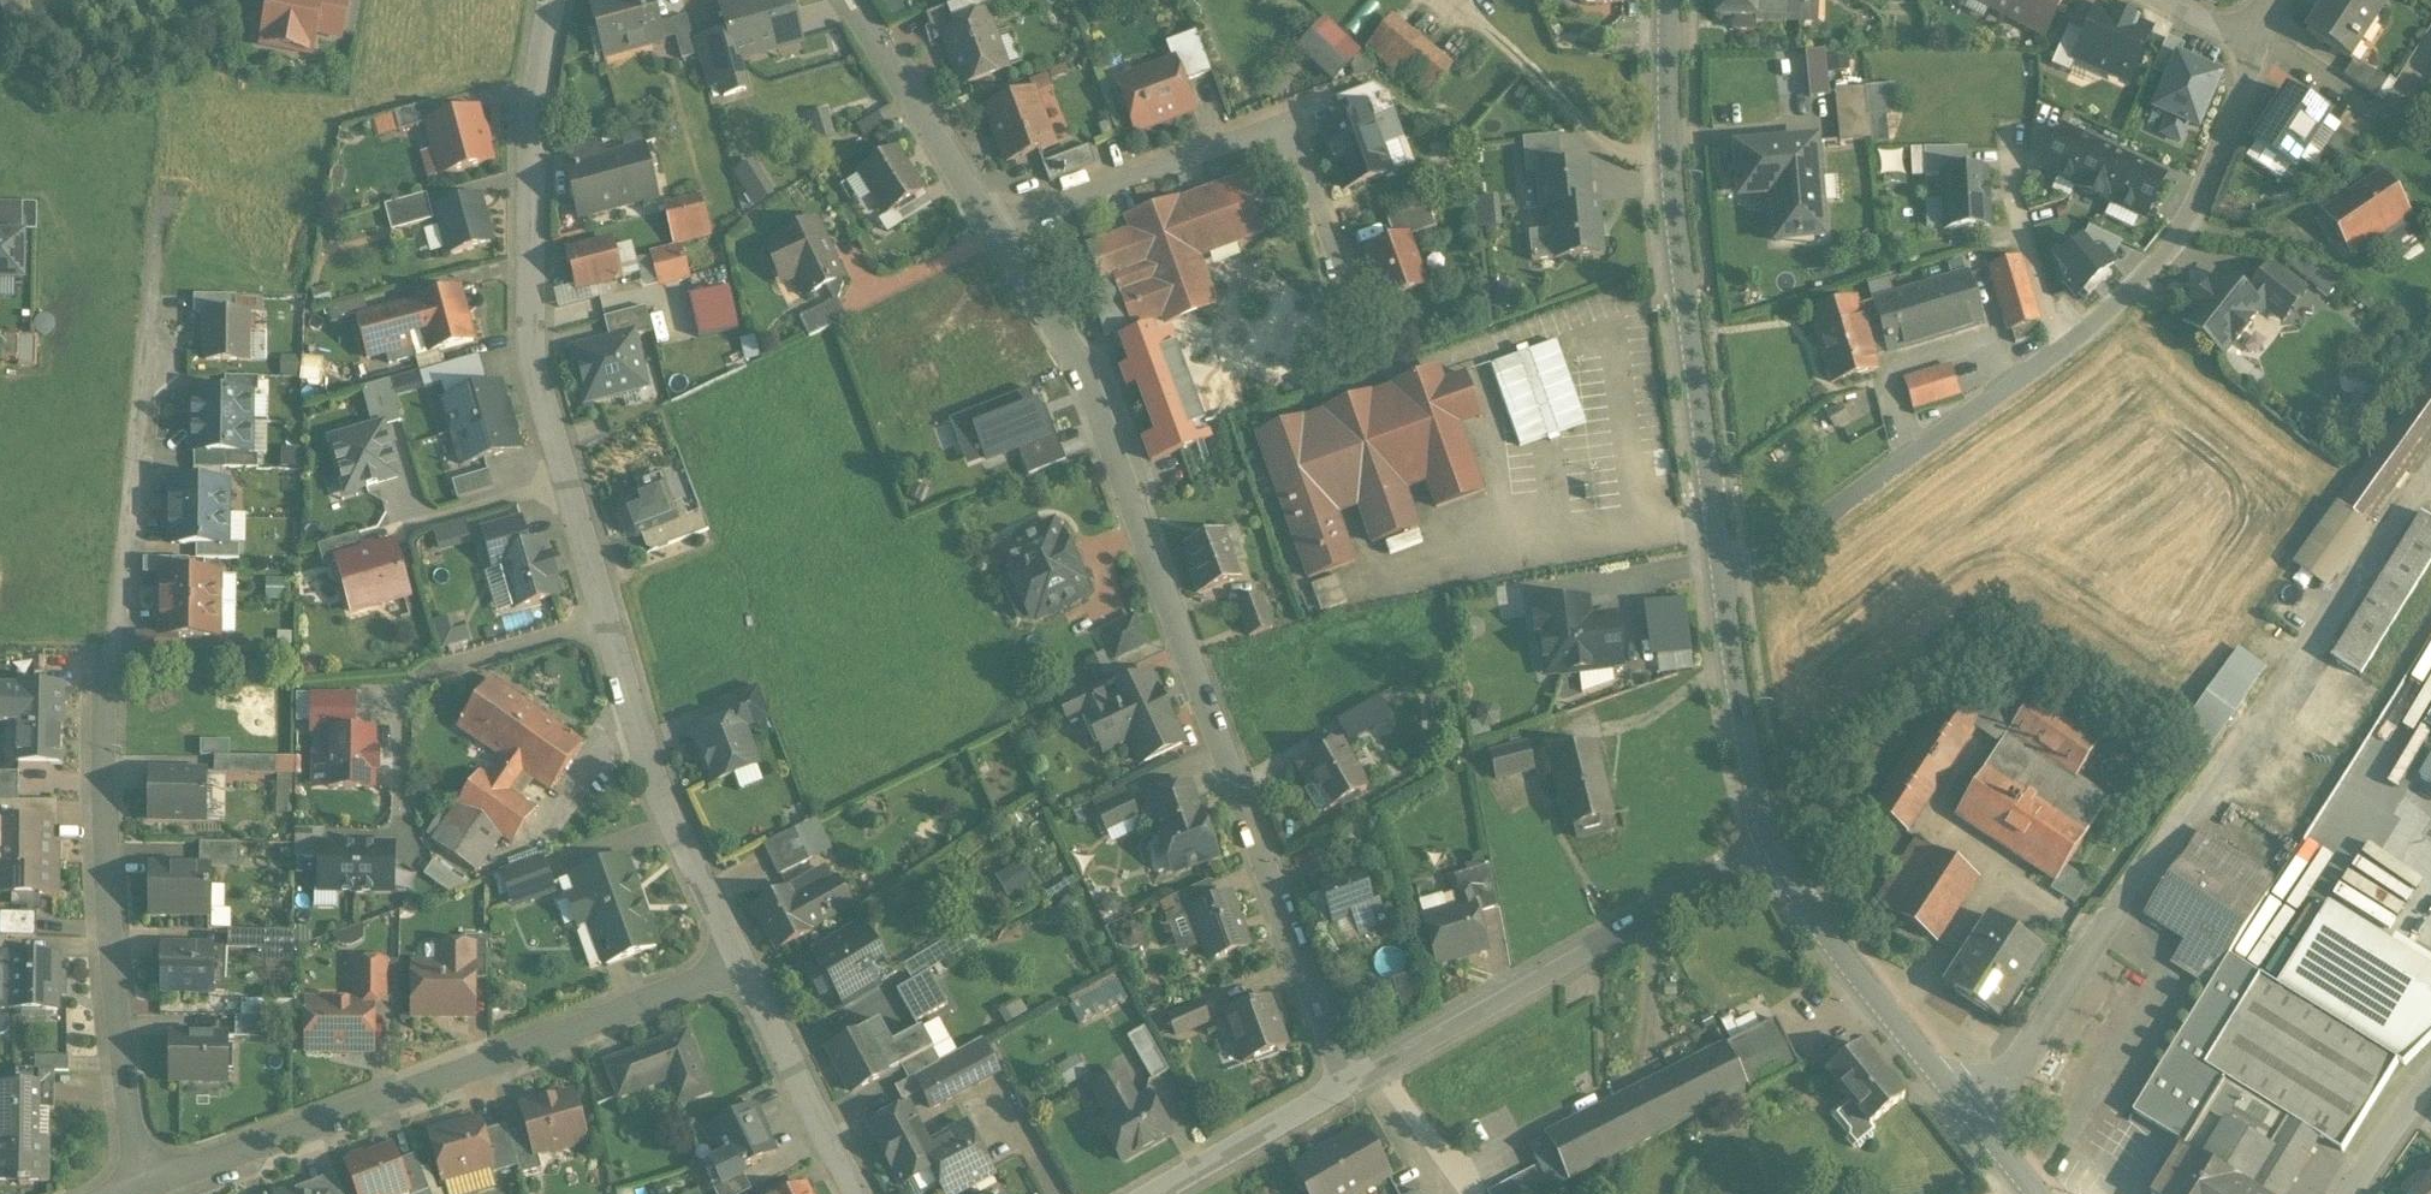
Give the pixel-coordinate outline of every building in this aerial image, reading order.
[(7,31),(91,8),(88,0),(0,0),(0,7),(7,31)] [(262,43),(293,50),(295,42),(313,45),(315,33),(340,38),(347,0),(270,0),(262,43)] [(589,7),(603,58),(663,41),(652,0),(615,0),(589,7)] [(719,7),(726,35),(734,61),(736,60),(801,42),(789,0),(745,0),(719,7)] [(1714,19),(1754,20),(1755,0),(1715,0),(1714,19)] [(1754,20),(1803,22),(1803,10),(1808,10),(1808,0),(1755,0),(1754,20)] [(1988,8),(2042,37),(2062,0),(1992,0),(1988,8)] [(2376,0),(2328,0),(2305,33),(2348,61),(2349,60),(2346,58),(2354,47),(2356,49),(2359,44),(2356,42),(2369,22),(2373,24),(2385,6),(2376,0)] [(964,1),(923,16),(933,43),(944,39),(941,30),(971,19),(964,1)] [(2085,34),(2074,60),(2075,60),(2128,83),(2149,32),(2134,25),(2135,22),(2114,13),(2113,16),(2096,9),(2085,34)] [(971,19),(941,30),(944,39),(962,86),(1005,70),(984,14),(971,19)] [(694,44),(686,17),(670,21),(681,61),(697,56),(694,44)] [(1328,18),(1301,48),(1339,81),(1365,51),(1328,18)] [(1445,75),(1385,24),(1364,49),(1424,100),(1445,75)] [(2075,60),(2074,60),(2085,34),(2068,27),(2051,66),(2070,74),(2075,60)] [(1195,33),(1164,44),(1171,64),(1173,63),(1181,85),(1210,74),(1195,33)] [(726,35),(694,44),(697,56),(706,89),(720,86),(723,97),(744,91),(736,60),(734,61),(726,35)] [(2152,72),(2168,79),(2176,59),(2178,59),(2184,46),(2167,38),(2152,72)] [(1805,54),(1809,99),(1828,97),(1824,52),(1805,54)] [(2187,124),(2196,128),(2219,77),(2178,59),(2176,59),(2168,79),(2154,109),(2168,115),(2160,134),(2179,143),(2187,124)] [(1171,64),(1117,84),(1135,132),(1191,112),(1181,85),(1173,63),(1171,64)] [(2385,84),(2352,63),(2342,78),(2375,99),(2385,84)] [(1372,89),(1334,103),(1342,124),(1367,115),(1369,122),(1391,114),(1385,98),(1372,89)] [(1864,89),(1833,92),(1839,144),(1869,141),(1864,89)] [(1032,93),(986,110),(1006,163),(1052,146),(1032,93)] [(2287,93),(2253,145),(2253,146),(2244,159),(2280,182),(2288,169),(2289,169),(2323,117),(2287,93)] [(434,102),(393,114),(398,133),(428,124),(439,121),(434,102)] [(439,121),(428,124),(432,138),(437,141),(446,174),(490,162),(486,148),(489,143),(485,129),(479,126),(475,111),(439,121)] [(2378,135),(2345,113),(2335,129),(2365,149),(2378,135)] [(878,114),(855,126),(862,138),(884,126),(878,114)] [(1342,124),(1322,132),(1343,190),(1388,174),(1369,122),(1367,115),(1342,124)] [(826,121),(812,125),(817,141),(831,137),(826,121)] [(2095,145),(2062,129),(2043,170),(2076,186),(2095,146),(2095,145)] [(1557,136),(1521,140),(1524,174),(1539,173),(1539,172),(1560,170),(1557,136)] [(1814,142),(1733,149),(1737,187),(1769,184),(1774,243),(1777,243),(1776,238),(1796,236),(1796,241),(1823,239),(1817,177),(1815,178),(1812,145),(1815,145),(1814,142)] [(642,146),(567,166),(580,219),(655,199),(642,146)] [(2128,162),(2095,146),(2076,186),(2075,189),(2109,204),(2109,203),(2128,162)] [(1088,147),(1041,165),(1049,184),(1095,166),(1088,147)] [(1942,174),(1968,173),(1966,149),(1923,150),(1925,178),(1942,177),(1942,174)] [(894,151),(859,173),(886,216),(922,193),(909,172),(908,173),(894,151)] [(2128,162),(2109,203),(2144,219),(2163,178),(2128,162)] [(1560,170),(1539,172),(1539,173),(1542,210),(1549,209),(1552,231),(1527,234),(1531,263),(1557,260),(1556,259),(1601,254),(1596,202),(1588,203),(1585,167),(1560,170)] [(1968,173),(1942,174),(1942,177),(1945,230),(1988,227),(1985,172),(1968,173)] [(2380,173),(2320,214),(2348,254),(2408,213),(2380,173)] [(1175,202),(1127,220),(1132,233),(1089,249),(1101,280),(1102,282),(1113,278),(1130,328),(1138,325),(1162,316),(1165,323),(1214,305),(1197,256),(1258,233),(1239,181),(1177,205),(1175,202)] [(425,195),(384,207),(391,232),(432,221),(425,195)] [(1504,226),(1503,195),(1479,196),(1480,227),(1504,226)] [(478,198),(437,210),(449,254),(490,243),(478,198)] [(700,198),(663,207),(673,244),(710,235),(700,198)] [(1426,206),(1385,220),(1393,242),(1406,237),(1406,238),(1434,228),(1426,206)] [(0,207),(0,230),(25,229),(24,207),(0,207)] [(815,222),(764,246),(774,268),(788,262),(805,297),(825,287),(840,280),(842,278),(815,222)] [(2089,228),(2082,243),(2095,257),(2102,251),(2111,262),(2121,243),(2089,228)] [(0,232),(0,282),(26,282),(26,232),(0,232)] [(2406,264),(2427,253),(2417,234),(2396,246),(2406,264)] [(1393,242),(1365,252),(1383,301),(1424,287),(1406,238),(1406,237),(1393,242)] [(610,241),(567,252),(576,290),(619,279),(610,241)] [(2106,270),(2113,264),(2111,262),(2102,251),(2095,257),(2082,243),(2081,242),(2057,262),(2060,265),(2058,267),(2063,284),(2075,298),(2082,292),(2087,297),(2111,276),(2106,270)] [(681,250),(655,256),(662,283),(688,276),(681,250)] [(2037,324),(2018,259),(1988,268),(2007,333),(2010,332),(2036,324),(2037,324)] [(2302,295),(2268,268),(2247,293),(2248,294),(2245,299),(2258,309),(2265,307),(2281,320),(2302,295)] [(1965,275),(1872,303),(1872,304),(1881,331),(1888,355),(1980,326),(1965,275)] [(2245,299),(2217,276),(2180,321),(2221,354),(2233,340),(2236,343),(2250,326),(2246,323),(2258,309),(2245,299)] [(1113,278),(1102,282),(1101,280),(1086,286),(1105,338),(1118,333),(1120,340),(1141,333),(1138,325),(1130,328),(1113,278)] [(840,280),(825,287),(833,302),(837,300),(837,301),(843,285),(840,280)] [(728,288),(690,296),(699,337),(737,329),(728,288)] [(459,291),(416,302),(416,304),(356,320),(367,358),(412,346),(408,332),(422,328),(429,353),(473,342),(459,291)] [(267,300),(215,300),(215,350),(267,350),(267,300)] [(833,302),(799,318),(808,338),(847,320),(837,301),(837,300),(833,302)] [(1854,301),(1810,315),(1830,384),(1875,371),(1864,336),(1881,331),(1872,304),(1856,308),(1854,301)] [(605,318),(611,341),(633,335),(651,331),(645,307),(605,318)] [(2036,324),(2010,332),(2013,345),(2040,337),(2036,324)] [(1143,441),(1151,461),(1196,445),(1190,428),(1203,423),(1169,332),(1154,338),(1150,329),(1141,333),(1120,340),(1156,436),(1143,441)] [(573,351),(586,401),(646,386),(633,335),(611,341),(573,351)] [(39,358),(39,336),(7,336),(7,358),(39,358)] [(1949,368),(1903,382),(1911,410),(1957,396),(1949,368)] [(1437,371),(1256,436),(1308,579),(1353,563),(1335,514),(1358,506),(1372,544),(1417,528),(1403,489),(1426,481),(1435,509),(1482,492),(1437,371)] [(258,378),(224,377),(224,391),(258,392),(258,378)] [(388,382),(361,390),(373,430),(382,427),(382,429),(400,423),(388,382)] [(508,418),(499,385),(443,402),(452,434),(508,418)] [(2340,506),(2369,527),(2370,527),(2430,440),(2430,394),(2425,389),(2340,506)] [(1029,390),(949,421),(967,468),(1018,448),(1047,436),(1029,390)] [(250,394),(192,393),(192,422),(250,423),(250,394)] [(508,418),(452,434),(462,466),(517,450),(508,418)] [(250,423),(192,422),(191,451),(249,452),(250,423)] [(373,430),(330,442),(345,494),(397,479),(382,429),(382,427),(373,430)] [(1047,436),(1018,448),(1029,475),(1064,461),(1054,434),(1047,436)] [(257,454),(224,454),(224,468),(257,469),(257,454)] [(221,468),(193,468),(193,482),(221,483),(221,468)] [(488,471),(451,482),(456,500),(493,490),(488,471)] [(649,486),(647,483),(642,485),(643,489),(634,492),(631,498),(633,502),(623,506),(620,513),(629,535),(635,537),(662,527),(687,518),(686,516),(681,502),(672,505),(663,481),(649,486)] [(193,482),(171,483),(171,514),(225,514),(225,483),(221,483),(193,482)] [(2340,506),(2297,566),(2321,584),(2331,571),(2338,575),(2371,529),(2370,527),(2369,527),(2340,506)] [(687,518),(662,527),(669,545),(708,531),(700,511),(686,516),(687,518)] [(225,514),(171,514),(171,544),(195,545),(225,545),(225,544),(225,514)] [(2332,660),(2360,677),(2430,563),(2430,522),(2421,516),(2332,660)] [(520,520),(482,531),(490,560),(499,557),(498,555),(528,546),(520,520)] [(470,522),(439,528),(443,547),(473,542),(470,522)] [(1052,524),(1002,549),(1014,572),(1007,575),(1020,601),(1026,598),(1037,619),(1086,595),(1080,582),(1084,580),(1063,536),(1059,538),(1052,524)] [(1221,533),(1184,547),(1194,574),(1189,576),(1196,596),(1239,580),(1221,533)] [(358,534),(316,546),(323,567),(336,563),(336,561),(364,553),(358,534)] [(528,546),(498,555),(499,557),(503,572),(499,573),(505,593),(509,592),(514,608),(556,596),(551,579),(554,578),(549,559),(546,560),(541,543),(528,546)] [(225,545),(195,545),(195,559),(238,560),(238,544),(225,544),(225,545)] [(364,553),(336,561),(336,563),(351,614),(408,597),(392,545),(364,553)] [(171,559),(143,559),(143,573),(162,574),(171,574),(171,559)] [(188,559),(171,559),(171,574),(188,574),(188,559)] [(171,574),(162,574),(161,605),(216,605),(217,593),(221,589),(222,579),(217,574),(188,574),(171,574)] [(1272,575),(1251,582),(1257,598),(1259,597),(1270,628),(1288,622),(1272,575)] [(1336,577),(1310,586),(1320,613),(1346,603),(1336,577)] [(226,632),(238,632),(238,597),(226,597),(226,632)] [(1257,598),(1236,606),(1248,638),(1271,629),(1270,628),(1259,597),(1257,598)] [(1586,611),(1576,602),(1559,605),(1558,599),(1536,602),(1538,617),(1533,618),(1535,634),(1540,634),(1543,658),(1557,656),(1560,676),(1612,670),(1612,666),(1620,665),(1614,616),(1588,620),(1586,611)] [(1683,599),(1648,604),(1655,658),(1690,653),(1683,599)] [(216,605),(161,605),(161,636),(178,636),(216,636),(221,631),(221,622),(216,617),(216,605)] [(526,607),(503,614),(507,629),(530,622),(526,607)] [(470,641),(461,612),(436,620),(445,648),(470,641)] [(1133,618),(1102,633),(1114,659),(1145,645),(1133,618)] [(161,636),(135,635),(135,650),(161,650),(161,636)] [(178,636),(161,636),(161,650),(178,650),(178,636)] [(2238,647),(2172,742),(2201,762),(2267,667),(2238,647)] [(1099,680),(1117,671),(1107,651),(1090,660),(1099,680)] [(1106,704),(1084,715),(1098,745),(1124,733),(1138,763),(1181,743),(1148,675),(1117,690),(1121,698),(1106,705),(1106,704)] [(580,744),(490,681),(458,726),(504,758),(525,772),(549,789),(580,744)] [(1096,684),(1057,703),(1067,723),(1084,715),(1106,704),(1096,684)] [(757,687),(721,701),(729,721),(738,718),(742,727),(768,717),(757,687)] [(16,692),(16,694),(0,693),(0,720),(18,720),(17,759),(15,759),(15,762),(58,762),(60,693),(16,692)] [(354,695),(311,694),(310,723),(322,723),(322,733),(351,733),(351,721),(354,721),(354,695)] [(2100,740),(2033,697),(2005,738),(2072,782),(2073,781),(2100,740)] [(1947,698),(1872,811),(1905,833),(1980,720),(1947,698)] [(1359,711),(1336,724),(1345,739),(1367,726),(1359,711)] [(729,721),(695,735),(700,748),(698,752),(705,769),(708,770),(713,782),(756,766),(742,727),(738,718),(729,721)] [(322,733),(319,733),(318,735),(319,735),(319,756),(328,765),(328,786),(327,786),(327,789),(332,788),(370,789),(373,789),(372,787),(372,772),(375,772),(377,772),(377,770),(378,754),(378,752),(373,752),(373,735),(373,733),(351,733),(322,733)] [(2072,782),(2005,738),(1986,768),(2086,833),(2107,802),(2073,781),(2072,782)] [(229,741),(200,741),(199,757),(214,757),(229,757),(229,741)] [(1366,789),(1340,743),(1297,767),(1309,787),(1309,788),(1322,812),(1323,813),(1366,789)] [(1525,746),(1489,755),(1496,780),(1532,771),(1525,746)] [(1593,748),(1550,758),(1567,828),(1574,826),(1578,840),(1606,833),(1602,819),(1610,817),(1593,748)] [(229,757),(214,757),(213,775),(275,776),(275,758),(229,757)] [(504,758),(489,780),(507,792),(525,772),(504,758)] [(2086,833),(1986,768),(1955,816),(2055,882),(2065,867),(2086,833)] [(0,773),(0,802),(17,803),(18,773),(0,773)] [(206,774),(149,773),(148,820),(205,821),(206,774)] [(489,780),(479,773),(456,806),(458,807),(476,820),(499,836),(512,844),(535,811),(507,792),(489,780)] [(1189,786),(1146,802),(1157,830),(1156,830),(1165,855),(1162,859),(1166,868),(1170,870),(1172,874),(1215,858),(1189,786)] [(1121,787),(1090,802),(1095,813),(1126,798),(1121,787)] [(1322,812),(1309,788),(1303,792),(1316,815),(1322,812)] [(1126,798),(1095,813),(1105,832),(1135,818),(1126,798)] [(0,802),(0,822),(50,822),(50,827),(55,827),(55,803),(17,803),(0,802)] [(458,808),(433,844),(452,856),(476,820),(458,808)] [(476,820),(452,856),(474,872),(499,836),(476,820)] [(0,822),(0,851),(4,851),(4,865),(0,865),(0,895),(57,895),(57,865),(50,864),(50,827),(50,822),(0,822)] [(796,828),(763,844),(778,875),(812,859),(796,828)] [(2277,882),(2199,833),(2152,907),(2191,932),(2228,956),(2227,958),(2229,959),(2230,957),(2277,882)] [(1916,840),(1874,904),(1890,914),(1932,850),(1916,840)] [(239,844),(199,843),(199,862),(238,862),(239,844)] [(313,847),(296,846),(295,859),(312,859),(313,847)] [(356,847),(320,847),(319,891),(355,891),(356,847)] [(392,848),(356,847),(355,891),(392,892),(392,848)] [(1932,850),(1890,914),(1934,943),(1976,879),(1932,850)] [(999,873),(1012,896),(1040,880),(1027,857),(999,873)] [(623,858),(572,877),(579,895),(567,899),(577,925),(588,921),(604,965),(656,947),(623,858)] [(541,860),(501,874),(512,907),(553,892),(541,860)] [(452,876),(432,862),(423,876),(443,890),(452,876)] [(1489,866),(1452,877),(1461,908),(1471,905),(1474,915),(1497,908),(1489,866)] [(209,868),(149,867),(148,915),(209,916),(209,868)] [(2055,882),(2050,889),(2074,905),(2088,882),(2065,867),(2055,882)] [(1360,873),(1318,888),(1331,923),(1352,916),(1373,908),(1372,906),(1360,873)] [(467,886),(452,876),(443,890),(448,893),(467,886)] [(1208,882),(1169,900),(1176,920),(1189,914),(1189,913),(1216,903),(1208,882)] [(787,891),(753,909),(775,951),(807,933),(807,932),(824,922),(823,921),(848,907),(835,884),(795,906),(787,891)] [(1216,903),(1189,913),(1189,914),(1208,962),(1248,946),(1229,898),(1216,903)] [(1373,908),(1352,916),(1360,937),(1384,928),(1377,905),(1372,906),(1373,908)] [(1461,908),(1423,919),(1437,965),(1485,951),(1474,915),(1471,905),(1461,908)] [(40,934),(40,911),(3,912),(3,935),(40,934)] [(1988,918),(1949,978),(1957,983),(1952,992),(1995,1020),(2002,1024),(2025,990),(2018,986),(2040,952),(1988,918)] [(2317,925),(2278,988),(2398,1064),(2403,1066),(2430,1039),(2430,997),(2317,925)] [(861,926),(811,956),(822,973),(808,981),(819,998),(832,990),(843,1007),(878,986),(867,969),(881,961),(861,926)] [(266,931),(227,931),(227,948),(227,950),(266,950),(266,931)] [(2228,956),(2191,932),(2170,965),(2209,990),(2229,959),(2227,958),(2228,956)] [(957,934),(926,953),(935,967),(965,949),(957,934)] [(486,937),(464,937),(464,947),(472,948),(472,980),(486,980),(486,937)] [(213,947),(160,946),(160,992),(227,993),(227,950),(227,948),(213,948),(213,947)] [(443,947),(443,966),(414,966),(413,1016),(471,1017),(472,980),(472,948),(464,947),(443,947)] [(926,953),(903,967),(912,982),(935,967),(926,953)] [(6,955),(6,957),(0,957),(0,1010),(56,1011),(57,956),(6,955)] [(2209,990),(2134,1113),(2185,1144),(2224,1083),(2205,1068),(2262,978),(2230,957),(2229,959),(2209,990)] [(385,964),(356,963),(356,997),(385,997),(385,964)] [(1118,972),(1069,997),(1082,1024),(1132,1000),(1118,972)] [(2278,988),(2262,978),(2205,1068),(2224,1083),(2316,1140),(2317,1139),(2342,1154),(2398,1064),(2278,988)] [(930,983),(895,1002),(910,1028),(944,1009),(930,983)] [(296,1013),(295,998),(245,1002),(246,1017),(296,1013)] [(1266,999),(1224,1016),(1243,1065),(1285,1049),(1266,999)] [(371,1003),(308,1002),(307,1051),(370,1051),(371,1003)] [(1200,1004),(1167,1019),(1174,1036),(1207,1021),(1200,1004)] [(274,1018),(236,1017),(235,1038),(274,1039),(274,1018)] [(1774,1021),(1547,1137),(1570,1181),(1747,1091),(1748,1095),(1798,1070),(1774,1021)] [(887,1038),(879,1022),(828,1049),(852,1093),(888,1074),(888,1073),(900,1067),(931,1051),(932,1050),(921,1029),(891,1044),(888,1038),(887,1038)] [(1168,1072),(1143,1028),(1126,1038),(1151,1081),(1168,1072)] [(686,1034),(605,1064),(618,1098),(660,1082),(661,1077),(666,1076),(677,1106),(708,1093),(686,1034)] [(227,1038),(170,1036),(170,1058),(174,1058),(173,1078),(169,1078),(169,1080),(226,1081),(227,1038)] [(907,1081),(894,1088),(901,1102),(920,1091),(918,1088),(947,1072),(958,1093),(999,1071),(981,1040),(937,1064),(907,1081)] [(1902,1100),(1858,1047),(1825,1075),(1849,1104),(1833,1117),(1851,1138),(1866,1125),(1868,1127),(1902,1100)] [(931,1051),(900,1067),(907,1081),(937,1064),(931,1051)] [(1066,1083),(1090,1072),(1082,1054),(1057,1066),(1066,1083)] [(54,1073),(16,1072),(16,1085),(38,1086),(38,1111),(54,1111),(54,1073)] [(947,1072),(918,1088),(920,1091),(928,1109),(958,1093),(947,1072)] [(1135,1104),(1119,1078),(1094,1093),(1109,1119),(1099,1125),(1120,1162),(1140,1151),(1144,1152),(1150,1149),(1150,1146),(1168,1136),(1167,1133),(1165,1134),(1146,1101),(1147,1100),(1146,1097),(1135,1104)] [(2224,1083),(2185,1144),(2154,1193),(2284,1193),(2316,1140),(2224,1083)] [(0,1085),(0,1183),(18,1183),(18,1187),(29,1187),(29,1183),(47,1183),(48,1141),(37,1141),(38,1111),(38,1086),(16,1085),(0,1085)] [(572,1095),(521,1109),(527,1128),(534,1155),(536,1155),(580,1142),(583,1136),(572,1095)] [(928,1145),(907,1106),(869,1126),(901,1186),(930,1170),(943,1193),(959,1193),(976,1185),(972,1178),(990,1168),(967,1125),(928,1145)] [(752,1108),(703,1132),(710,1147),(716,1144),(732,1175),(733,1176),(741,1172),(773,1156),(759,1128),(761,1126),(752,1108)] [(478,1121),(430,1136),(442,1181),(490,1168),(491,1167),(482,1132),(478,1121)] [(505,1126),(482,1132),(491,1167),(490,1168),(492,1175),(517,1168),(507,1134),(505,1126)] [(527,1128),(507,1134),(517,1168),(519,1175),(541,1170),(536,1155),(534,1155),(527,1128)] [(1291,1169),(1305,1193),(1359,1193),(1388,1177),(1361,1130),(1291,1169)] [(347,1165),(358,1193),(396,1193),(405,1191),(406,1190),(396,1162),(390,1148),(347,1165)] [(396,1162),(406,1190),(405,1191),(406,1193),(421,1193),(428,1191),(415,1155),(396,1162)] [(1486,1193),(1487,1193),(1545,1193),(1549,1192),(1537,1167),(1486,1193)] [(709,1186),(714,1193),(746,1193),(751,1191),(741,1172),(733,1176),(732,1175),(709,1186)] [(312,1190),(311,1189),(309,1190),(309,1193),(342,1193),(335,1174),(332,1176),(334,1181),(312,1190)] [(2422,1182),(2414,1180),(2400,1192),(2402,1193),(2430,1193),(2430,1175),(2422,1182)]
